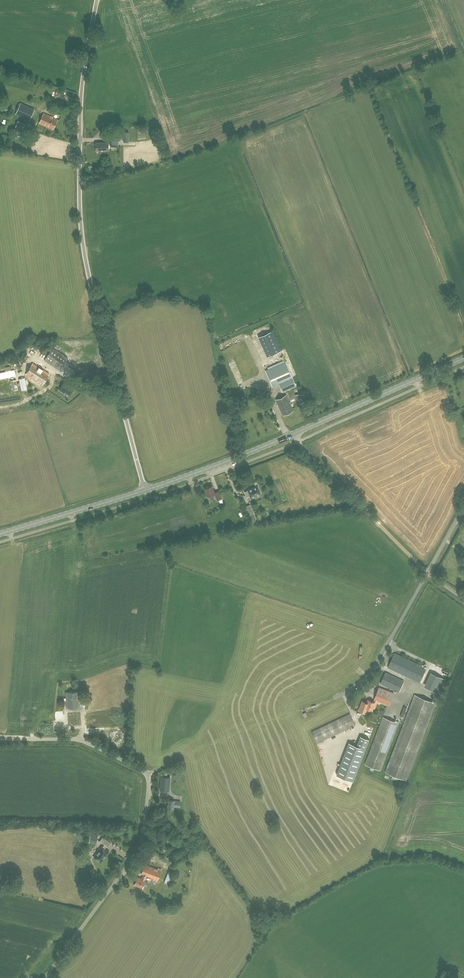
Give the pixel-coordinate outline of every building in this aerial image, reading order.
[(29,120),(34,109),(21,103),(16,114),(29,120)] [(46,126),(51,116),(44,113),(39,123),(46,126)] [(56,123),(57,120),(54,118),(51,116),(46,126),(53,129),(56,123)] [(24,133),(28,124),(18,120),(15,129),(24,133)] [(108,150),(108,142),(96,142),(96,150),(108,150)] [(132,152),(132,147),(125,148),(127,165),(133,164),(132,159),(130,159),(129,153),(132,152)] [(267,357),(281,351),(272,331),(259,337),(267,357)] [(59,370),(68,358),(53,348),(44,360),(59,370)] [(279,383),(282,392),(296,385),(286,362),(266,371),(272,386),(279,383)] [(42,384),(49,374),(33,363),(26,373),(42,384)] [(70,395),(75,388),(65,381),(59,390),(64,393),(65,392),(70,395)] [(16,389),(15,382),(0,383),(0,390),(16,389)] [(28,396),(27,387),(0,391),(0,400),(28,396)] [(283,415),(293,410),(286,395),(276,400),(283,415)] [(222,498),(219,490),(215,492),(212,485),(205,488),(208,496),(209,496),(211,500),(214,499),(212,495),(215,494),(217,500),(219,500),(220,503),(221,503),(223,502),(222,500),(222,498)] [(249,494),(251,498),(261,494),(257,486),(247,490),(248,490),(244,492),(246,495),(249,494)] [(249,515),(254,513),(250,504),(245,506),(249,515)] [(395,653),(388,667),(420,682),(426,668),(395,653)] [(381,683),(399,692),(404,680),(386,672),(381,683)] [(440,693),(442,689),(430,683),(428,688),(440,693)] [(366,713),(367,712),(368,709),(373,711),(374,708),(375,708),(378,700),(389,705),(394,693),(379,687),(375,699),(374,702),(368,700),(367,703),(362,701),(360,708),(359,710),(366,713)] [(67,708),(79,707),(78,692),(66,692),(67,708)] [(406,780),(422,740),(436,703),(415,695),(401,730),(385,772),(393,775),(391,779),(397,781),(399,777),(406,780)] [(83,725),(83,712),(70,712),(71,725),(83,725)] [(350,714),(312,732),(317,743),(351,727),(355,725),(350,714)] [(381,770),(397,727),(399,723),(383,717),(382,720),(381,722),(379,727),(365,764),(371,766),(370,770),(373,771),(375,768),(381,770)] [(349,742),(337,775),(353,781),(369,739),(361,736),(357,745),(349,742)] [(169,791),(170,777),(162,776),(160,790),(169,791)] [(180,807),(180,801),(174,801),(174,800),(168,800),(167,808),(173,809),(174,807),(180,807)] [(89,842),(97,843),(98,835),(91,834),(89,842)] [(108,847),(111,843),(103,837),(100,841),(104,844),(103,847),(102,846),(94,857),(101,862),(109,851),(105,848),(106,846),(108,847)] [(158,869),(145,864),(141,874),(143,874),(146,876),(154,878),(154,880),(157,881),(161,869),(158,868),(158,869)] [(145,880),(146,876),(143,874),(142,878),(137,877),(134,885),(142,888),(145,880)]
